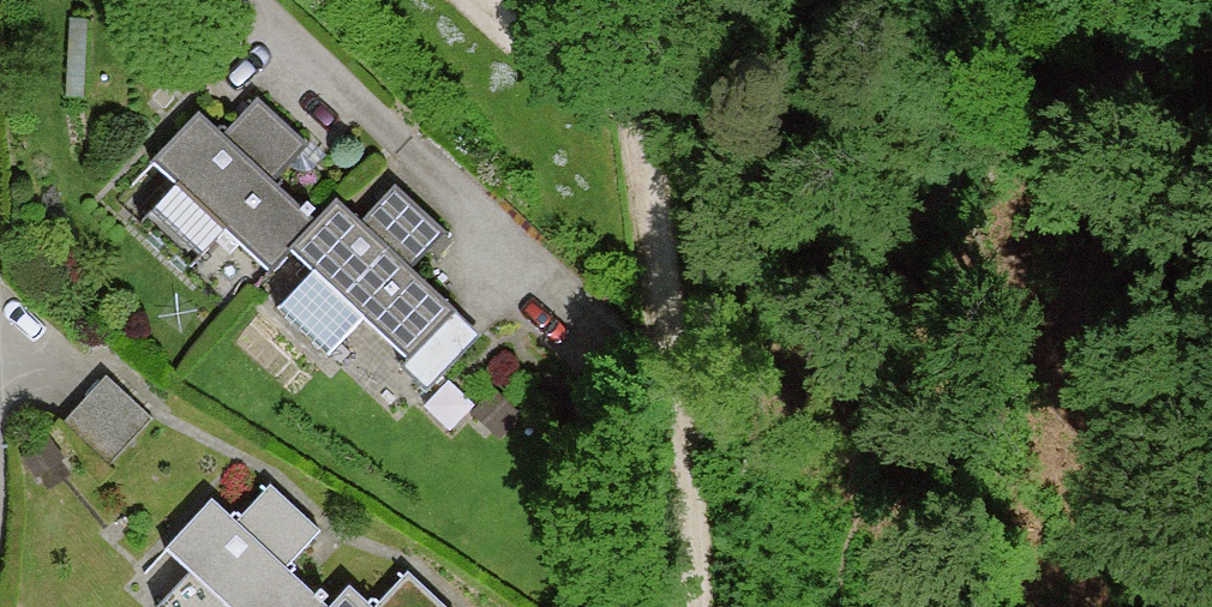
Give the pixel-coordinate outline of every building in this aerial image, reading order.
[(229,144),(209,123),(156,175),(177,196),(153,220),(201,268),(229,240),(263,275),(287,251),(314,225),(274,184),(300,158),(258,115),(229,144)] [(334,205),(314,225),(287,251),(316,280),(282,313),(335,366),(372,330),(418,377),(467,329),(413,274),(444,244),(398,197),(362,233),(334,205)] [(149,432),(106,389),(73,423),(116,466),(149,432)] [(273,497),(240,533),(216,512),(172,560),(198,584),(177,606),(311,606),(284,582),(321,541),(273,497)] [(412,590),(396,606),(431,606),(412,590)] [(338,606),(368,606),(352,592),(338,606)]
